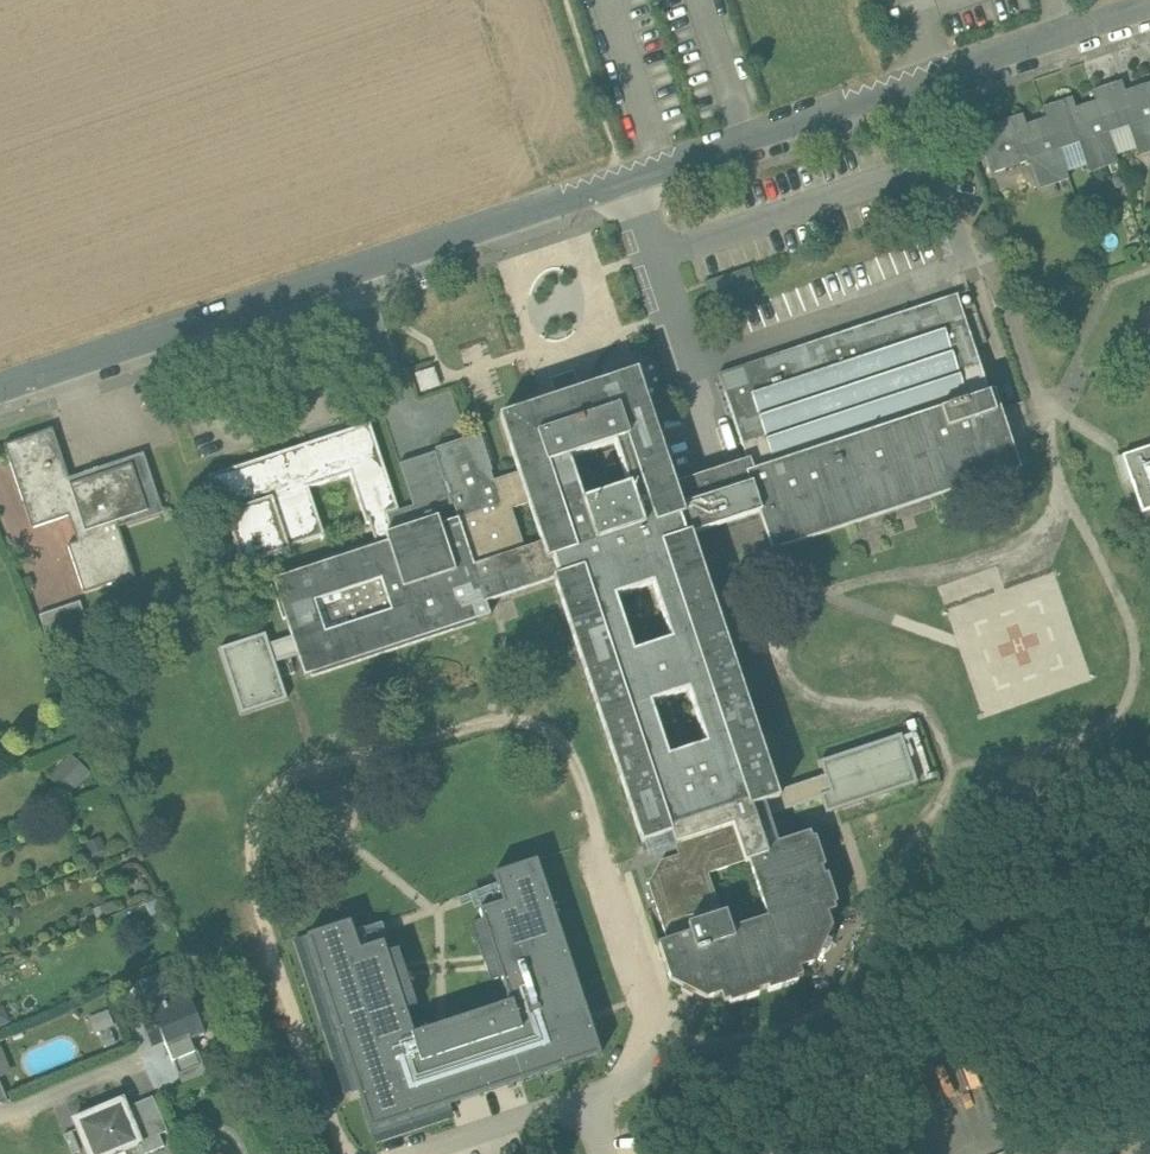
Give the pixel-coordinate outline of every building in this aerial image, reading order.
[(1076,108),(1072,97),(1043,107),(1046,117),(1026,124),(1023,114),(970,132),(976,150),(983,147),(992,173),(1036,159),(1042,179),(1064,171),(1067,180),(1069,180),(1059,149),(1085,141),(1092,162),(1114,155),(1117,164),(1118,163),(1108,133),(1134,124),(1141,146),(1149,143),(1149,83),(1125,91),(1122,81),(1092,91),(1096,101),(1076,108)] [(704,279),(711,301),(757,287),(750,265),(704,279)] [(957,294),(719,373),(748,460),(675,483),(637,370),(499,416),(518,472),(493,481),(490,471),(492,470),(480,433),(436,448),(459,518),(480,581),(409,604),(388,541),(377,545),(273,579),(292,637),(298,655),(305,676),(490,615),(486,601),(553,579),(641,843),(671,833),(678,854),(660,860),(654,871),(664,899),(655,902),(667,940),(658,943),(670,980),(706,998),(721,993),(724,1001),(729,999),(731,1002),(759,993),(758,989),(768,986),(769,990),(798,980),(797,977),(802,975),(800,967),(814,962),(832,926),(827,912),(835,909),(833,904),(836,902),(827,874),(824,875),(821,866),(824,865),(814,837),(811,838),(809,832),(777,842),(764,802),(779,797),(701,561),(773,537),(774,539),(1012,460),(957,294)] [(1032,441),(1023,414),(1006,419),(1018,455),(1026,452),(1032,441)] [(370,423),(209,476),(216,498),(221,496),(226,512),(225,512),(243,564),(289,549),(289,546),(322,536),(322,538),(325,537),(308,488),(351,474),(367,524),(370,523),(377,545),(388,541),(385,534),(393,531),(387,513),(398,509),(370,423)] [(132,464),(72,484),(53,428),(4,444),(32,528),(69,516),(77,541),(68,545),(84,593),(135,576),(117,520),(147,510),(132,464)] [(1123,456),(1142,512),(1149,509),(1149,447),(1123,456)] [(393,531),(385,534),(388,541),(409,604),(480,581),(459,518),(440,524),(438,516),(393,531)] [(80,601),(39,615),(49,644),(90,630),(80,601)] [(298,655),(292,637),(269,644),(265,634),(221,648),(243,712),(286,698),(275,662),(298,655)] [(66,794),(91,773),(73,752),(48,773),(66,794)] [(600,1053),(537,861),(495,874),(504,902),(480,910),(510,1001),(413,1033),(383,941),(359,949),(350,922),(309,936),(376,1141),(453,1116),(448,1103),(600,1053)] [(354,926),(358,942),(381,936),(377,920),(354,926)] [(175,996),(165,972),(140,982),(150,1007),(139,1012),(151,1043),(163,1038),(174,1064),(199,1054),(193,1039),(205,1034),(187,991),(175,996)] [(9,1021),(0,999),(0,1024),(9,1021)] [(153,1096),(127,1107),(142,1142),(168,1131),(153,1096)] [(74,1119),(88,1153),(116,1153),(142,1143),(142,1142),(127,1107),(123,1098),(74,1119)]
